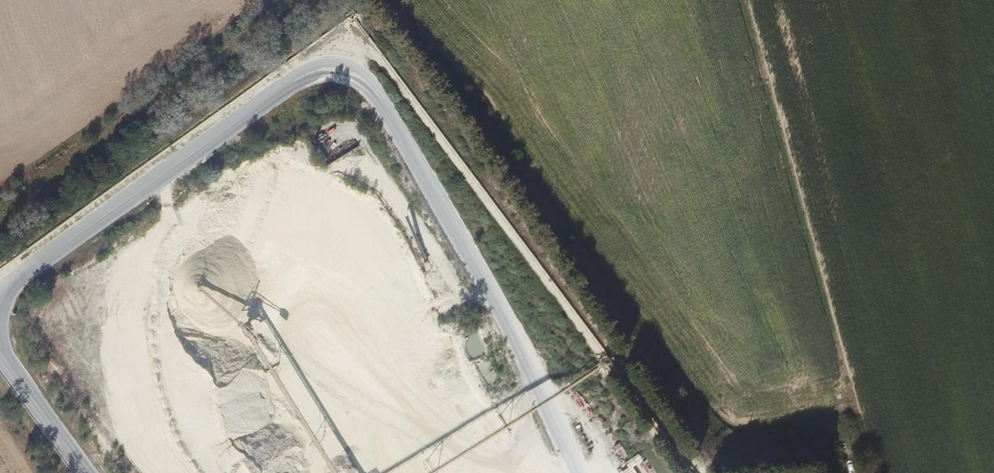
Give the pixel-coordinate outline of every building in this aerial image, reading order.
[(619,472),(637,472),(632,465),(619,472)]
